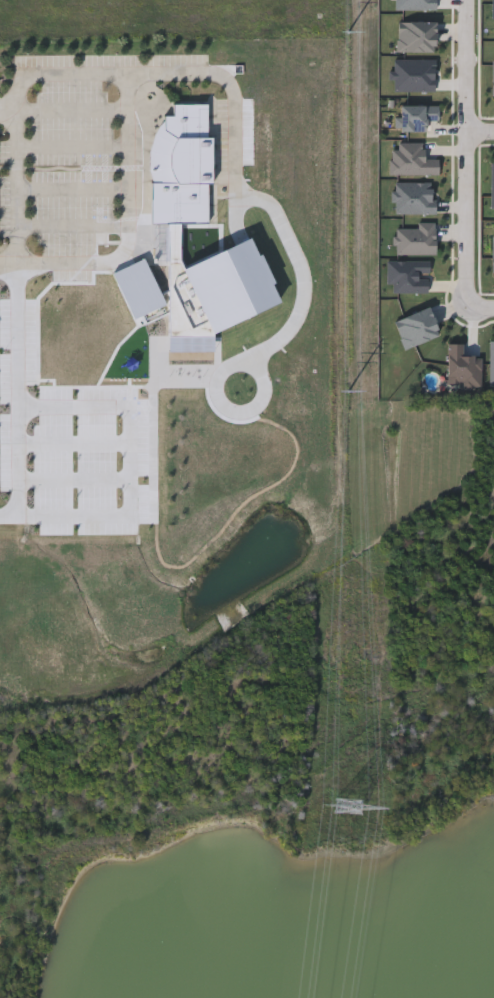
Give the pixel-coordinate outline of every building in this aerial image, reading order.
[(211,89),(179,88),(179,99),(167,99),(167,107),(152,144),(156,164),(156,209),(214,211),(211,89)]
